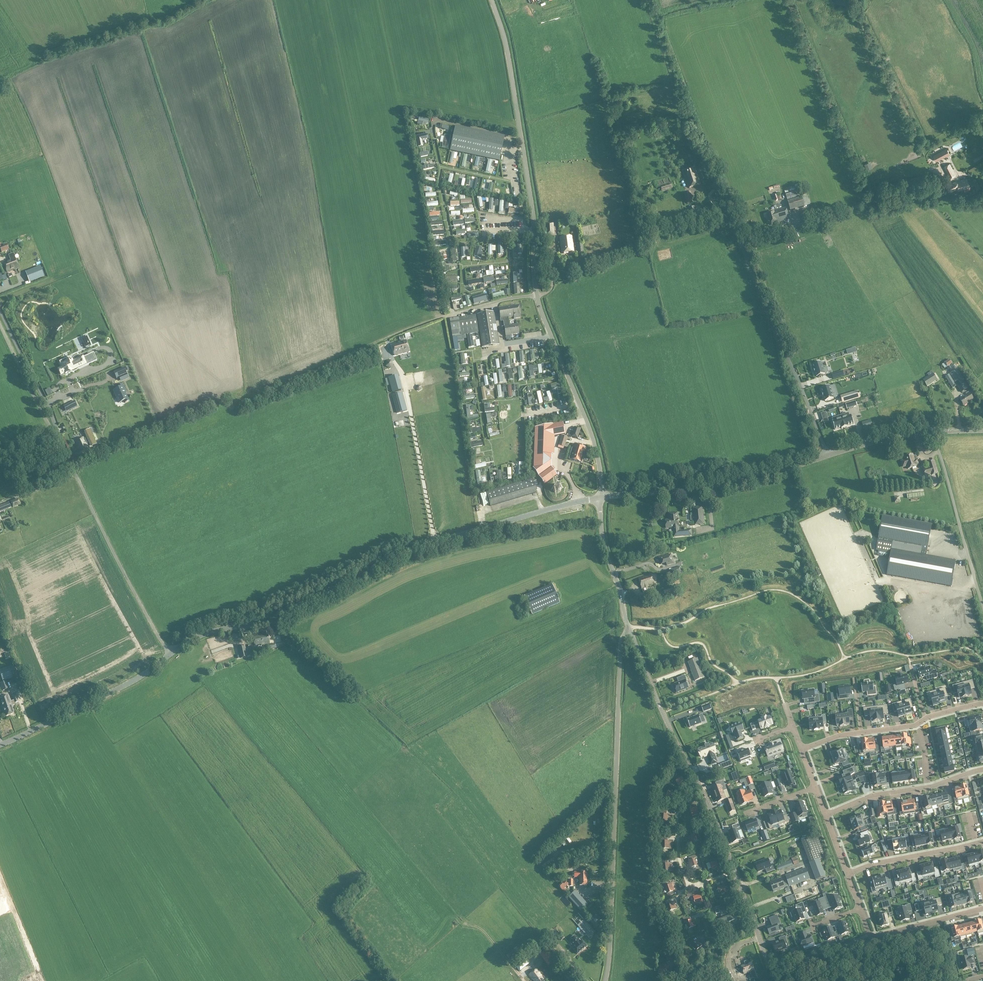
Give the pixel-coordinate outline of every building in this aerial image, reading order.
[(450,149),(499,159),(504,135),(455,124),(450,149)] [(426,134),(416,136),(418,146),(423,145),(422,140),(427,139),(426,134)] [(947,149),(936,154),(939,159),(950,154),(947,149)] [(955,175),(950,164),(944,167),(949,178),(955,175)] [(700,184),(695,168),(683,171),(689,188),(700,184)] [(970,189),(969,187),(970,187),(967,179),(957,182),(956,181),(948,185),(948,186),(946,187),(948,192),(950,191),(951,191),(958,188),(959,191),(964,189),(965,191),(970,189)] [(785,193),(787,198),(801,194),(799,189),(785,193)] [(687,204),(693,202),(690,191),(684,193),(687,204)] [(801,194),(787,198),(788,202),(802,198),(801,194)] [(802,198),(805,207),(810,205),(808,196),(802,198)] [(702,221),(697,206),(689,208),(694,223),(702,221)] [(767,214),(769,219),(771,225),(782,221),(786,220),(789,219),(786,208),(767,214)] [(800,213),(803,221),(812,218),(809,210),(800,213)] [(553,224),(544,224),(544,237),(553,237),(553,224)] [(573,252),(571,237),(559,238),(561,254),(573,252)] [(9,250),(7,244),(0,247),(2,252),(9,250)] [(481,258),(483,252),(481,252),(482,248),(475,246),(474,250),(476,250),(474,256),(481,258)] [(441,253),(436,254),(438,262),(443,261),(447,260),(446,256),(442,257),(441,253)] [(15,269),(11,260),(4,263),(7,272),(15,269)] [(26,273),(29,282),(44,276),(41,267),(26,273)] [(485,294),(472,298),(474,303),(487,300),(485,294)] [(499,308),(501,319),(503,319),(504,323),(509,322),(509,318),(514,317),(514,319),(521,318),(519,305),(499,308)] [(497,332),(493,333),(492,325),(496,325),(494,312),(477,315),(482,347),(499,345),(497,332)] [(453,337),(478,333),(476,315),(450,319),(453,337)] [(504,327),(502,327),(502,331),(503,331),(505,331),(506,335),(519,333),(517,325),(510,326),(509,322),(504,323),(504,327)] [(61,335),(50,339),(56,354),(69,348),(65,337),(62,338),(61,335)] [(401,342),(392,344),(395,355),(409,352),(406,341),(404,341),(403,336),(399,337),(401,342)] [(78,367),(85,364),(95,359),(92,354),(73,363),(71,358),(65,360),(66,363),(61,365),(62,368),(59,369),(61,374),(65,373),(65,374),(72,370),(78,367)] [(945,369),(952,364),(950,359),(942,364),(945,369)] [(817,377),(818,377),(818,378),(823,376),(823,375),(825,374),(825,373),(828,372),(827,367),(823,368),(821,362),(822,362),(821,362),(813,365),(814,369),(814,370),(815,372),(817,377)] [(124,367),(114,372),(116,378),(123,375),(124,379),(128,377),(124,367)] [(968,387),(957,369),(950,374),(961,393),(969,388),(970,387),(969,386),(968,387)] [(798,374),(805,393),(815,389),(808,371),(798,374)] [(927,386),(937,380),(931,371),(927,374),(929,376),(923,380),(927,386)] [(955,384),(949,374),(945,377),(951,386),(955,384)] [(402,390),(398,375),(389,378),(393,393),(402,390)] [(119,388),(114,391),(117,398),(119,397),(121,402),(128,399),(126,393),(127,392),(124,384),(118,387),(119,388)] [(552,390),(557,388),(558,394),(562,393),(559,384),(551,386),(552,390)] [(823,396),(824,396),(825,401),(834,398),(837,397),(835,389),(831,390),(830,386),(821,389),(823,394),(822,394),(823,396)] [(970,391),(974,398),(978,395),(974,388),(970,391)] [(842,397),(844,402),(855,399),(854,393),(842,397)] [(974,400),(970,393),(960,399),(964,406),(974,400)] [(406,412),(401,395),(392,397),(397,414),(406,412)] [(135,398),(119,404),(123,416),(139,410),(135,398)] [(74,400),(63,406),(66,411),(77,406),(74,400)] [(99,410),(100,415),(120,409),(118,404),(99,410)] [(854,424),(851,415),(850,416),(849,413),(841,415),(845,428),(848,427),(848,426),(854,424)] [(841,428),(842,429),(845,428),(841,415),(835,417),(836,420),(833,421),(832,421),(835,430),(841,428)] [(864,430),(873,427),(871,420),(862,422),(864,430)] [(534,466),(533,467),(544,484),(555,476),(557,475),(546,458),(552,454),(552,436),(565,434),(563,422),(535,428),(534,466)] [(568,436),(577,438),(580,429),(574,427),(573,431),(569,430),(568,436)] [(89,439),(91,438),(87,430),(83,433),(82,434),(82,433),(73,437),(80,452),(89,448),(87,445),(91,443),(89,439)] [(101,446),(113,440),(109,433),(98,440),(101,446)] [(561,436),(559,445),(564,447),(567,437),(561,436)] [(572,448),(571,451),(569,459),(582,463),(586,447),(574,444),(573,448),(572,448)] [(915,456),(913,457),(912,454),(904,457),(905,460),(901,461),(902,465),(903,465),(906,464),(908,469),(912,467),(912,466),(918,464),(917,460),(916,460),(915,456)] [(934,461),(927,463),(929,467),(923,469),(925,476),(937,472),(934,461)] [(532,478),(486,492),(491,506),(537,492),(532,478)] [(558,493),(561,491),(561,488),(559,485),(556,485),(554,487),(553,490),(555,492),(558,493)] [(19,499),(11,502),(14,507),(21,505),(19,499)] [(11,508),(9,502),(0,506),(0,511),(7,508),(7,509),(11,508)] [(705,524),(703,507),(693,508),(695,525),(705,524)] [(679,531),(679,527),(678,517),(678,513),(669,513),(670,520),(666,520),(667,528),(673,527),(674,537),(692,535),(691,529),(679,531)] [(878,542),(927,551),(931,525),(882,516),(878,542)] [(891,553),(887,575),(950,587),(955,561),(926,555),(927,551),(878,542),(876,550),(891,553)] [(658,558),(661,565),(666,563),(667,565),(672,564),(671,561),(673,560),(671,554),(658,558)] [(657,559),(646,561),(648,568),(658,566),(657,559)] [(671,576),(681,574),(679,568),(669,571),(671,576)] [(655,584),(651,574),(639,578),(642,588),(655,584)] [(532,614),(560,603),(552,584),(524,596),(532,614)] [(270,644),(268,634),(258,636),(258,637),(253,637),(255,645),(261,644),(261,645),(270,644)] [(248,657),(245,645),(238,647),(241,659),(248,657)] [(214,658),(232,654),(230,646),(212,650),(214,658)] [(688,662),(695,681),(704,678),(697,659),(688,662)] [(18,676),(14,666),(0,671),(0,672),(3,681),(18,676)] [(920,678),(926,676),(927,680),(937,677),(936,674),(937,673),(937,670),(931,671),(930,667),(925,668),(925,667),(922,668),(922,669),(917,670),(918,672),(917,672),(918,677),(919,676),(920,678)] [(909,683),(907,675),(903,676),(903,674),(898,676),(898,677),(895,678),(897,685),(894,686),(895,690),(900,689),(899,685),(909,683)] [(679,682),(674,684),(674,685),(673,685),(675,689),(676,688),(677,692),(688,688),(685,680),(686,680),(685,676),(678,678),(679,682)] [(965,697),(969,696),(969,695),(971,694),(970,688),(974,686),(972,680),(962,683),(965,697)] [(8,689),(5,681),(0,683),(0,685),(2,691),(8,689)] [(874,687),(873,682),(861,684),(862,692),(868,691),(869,695),(877,694),(875,686),(874,687)] [(962,698),(965,697),(962,683),(952,686),(954,692),(957,691),(959,698),(961,697),(962,698)] [(848,696),(848,694),(851,694),(849,686),(848,686),(848,685),(844,685),(844,686),(843,686),(839,687),(840,695),(840,696),(837,697),(838,700),(845,699),(845,696),(848,696)] [(937,693),(940,704),(946,702),(944,695),(947,695),(945,688),(939,690),(940,692),(937,693)] [(815,695),(814,689),(802,691),(802,693),(801,693),(801,697),(803,697),(803,699),(809,699),(810,703),(819,702),(818,695),(815,695)] [(932,691),(927,693),(928,700),(931,699),(933,706),(940,704),(937,693),(933,694),(932,691)] [(0,694),(0,703),(3,711),(4,710),(6,716),(10,715),(3,697),(2,693),(0,694)] [(9,695),(3,697),(10,715),(14,713),(12,707),(13,707),(13,706),(15,705),(15,703),(19,702),(16,693),(12,694),(14,700),(11,701),(9,695)] [(902,705),(905,715),(911,713),(909,707),(912,706),(911,699),(905,701),(906,704),(902,705)] [(894,711),(897,710),(899,717),(905,715),(902,705),(902,704),(899,705),(898,703),(892,704),(894,711)] [(710,704),(702,707),(704,712),(712,709),(710,704)] [(877,721),(881,720),(881,719),(884,719),(883,713),(885,713),(885,714),(888,713),(887,705),(875,707),(877,721)] [(870,715),(871,721),(873,720),(873,721),(877,721),(875,707),(863,708),(864,716),(868,716),(868,715),(870,715)] [(849,718),(853,718),(852,710),(848,710),(848,713),(842,714),(843,726),(847,726),(847,725),(850,724),(849,718)] [(840,726),(843,726),(842,714),(836,715),(835,712),(831,713),(832,721),(836,720),(837,726),(840,726)] [(690,727),(702,723),(699,715),(687,719),(690,727)] [(815,717),(817,730),(820,730),(820,728),(823,728),(822,721),(826,721),(825,715),(821,716),(821,717),(815,717)] [(971,726),(981,724),(980,718),(974,719),(973,716),(967,717),(968,721),(970,720),(971,726)] [(759,725),(761,729),(765,727),(765,728),(769,727),(769,726),(773,724),(770,717),(766,718),(766,717),(761,718),(762,720),(758,721),(758,722),(754,723),(750,724),(753,730),(756,729),(755,726),(759,725)] [(810,730),(814,729),(814,730),(817,730),(815,717),(809,718),(810,730)] [(741,723),(730,727),(733,735),(734,734),(736,741),(744,738),(741,731),(744,730),(741,723)] [(977,731),(982,730),(982,728),(982,725),(981,724),(971,726),(969,726),(971,736),(977,735),(977,731)] [(911,747),(910,740),(908,741),(907,735),(901,736),(902,745),(908,745),(908,747),(911,747)] [(971,736),(972,739),(973,739),(974,745),(975,745),(982,743),(982,737),(978,738),(977,735),(971,736)] [(889,738),(882,739),(883,744),(880,744),(881,751),(891,749),(890,747),(889,738)] [(869,740),(868,740),(869,753),(879,752),(878,745),(875,746),(874,740),(872,740),(872,739),(869,740)] [(862,747),(859,748),(860,754),(869,753),(868,740),(862,741),(862,747)] [(783,751),(780,743),(765,749),(768,757),(783,751)] [(711,765),(717,762),(714,753),(716,753),(716,751),(717,751),(715,747),(711,749),(709,744),(705,746),(698,749),(699,752),(698,752),(699,755),(700,755),(701,757),(704,756),(704,757),(708,756),(711,765)] [(831,754),(832,755),(831,756),(832,760),(844,755),(842,749),(831,754)] [(750,751),(739,756),(743,764),(754,760),(750,751)] [(835,765),(842,762),(844,766),(850,764),(848,759),(846,760),(844,755),(832,760),(833,763),(834,763),(835,765)] [(730,761),(724,763),(720,764),(722,769),(726,768),(732,765),(730,761)] [(850,776),(854,773),(852,768),(843,771),(844,776),(843,776),(842,776),(838,778),(841,785),(853,781),(852,780),(852,781),(850,776)] [(782,775),(781,775),(784,784),(785,783),(787,782),(789,786),(789,785),(795,783),(795,784),(790,771),(790,772),(785,774),(784,773),(785,775),(782,775)] [(879,773),(880,786),(882,785),(882,786),(885,786),(885,785),(887,785),(886,779),(889,778),(888,772),(879,773)] [(880,786),(879,773),(869,775),(870,781),(873,780),(874,787),(880,786)] [(679,787),(682,785),(681,784),(683,783),(684,785),(686,784),(681,775),(674,779),(679,787)] [(843,790),(844,792),(843,792),(844,792),(845,794),(856,789),(853,781),(841,785),(843,790)] [(761,785),(765,797),(773,794),(771,790),(773,790),(770,782),(769,783),(768,782),(761,785)] [(713,788),(715,795),(723,792),(723,791),(727,790),(725,784),(713,788)] [(963,799),(972,797),(971,791),(968,792),(966,786),(960,787),(963,799)] [(960,787),(959,788),(959,787),(956,788),(954,789),(956,795),(953,796),(955,802),(963,799),(960,787)] [(670,801),(672,798),(671,797),(672,796),(674,797),(675,794),(666,790),(663,796),(670,801)] [(744,791),(737,794),(738,797),(737,798),(739,802),(740,801),(741,805),(748,803),(748,801),(753,799),(750,791),(745,793),(744,791)] [(723,792),(715,795),(718,802),(726,799),(723,792)] [(944,806),(953,804),(951,797),(948,798),(947,793),(941,795),(944,806)] [(937,805),(938,808),(944,806),(941,795),(935,796),(937,805)] [(935,796),(929,798),(932,807),(937,805),(935,796)] [(923,811),(933,809),(932,807),(929,798),(923,799),(925,804),(922,805),(923,811)] [(725,801),(729,813),(735,810),(731,799),(725,801)] [(918,806),(915,807),(914,801),(912,801),(912,800),(909,801),(908,802),(910,814),(919,813),(918,806)] [(902,803),(902,809),(899,809),(900,815),(910,814),(908,802),(906,802),(906,801),(903,802),(902,803)] [(805,807),(803,802),(795,805),(799,816),(807,813),(807,812),(805,807)] [(887,816),(897,814),(896,808),(893,809),(892,802),(890,803),(890,802),(887,802),(887,803),(886,803),(887,813),(887,816)] [(877,811),(878,817),(881,817),(881,814),(887,813),(886,803),(879,804),(880,810),(877,811)] [(700,807),(697,808),(696,804),(694,805),(694,807),(693,808),(692,807),(689,808),(692,816),(699,814),(702,813),(700,807)] [(781,810),(774,813),(779,824),(779,825),(789,821),(787,815),(783,817),(781,810)] [(779,824),(774,813),(768,815),(771,821),(767,823),(770,828),(773,827),(773,826),(779,824)] [(798,820),(796,813),(790,815),(793,822),(798,820)] [(671,817),(671,815),(661,814),(660,821),(669,822),(670,819),(669,819),(669,817),(671,817)] [(851,818),(850,819),(852,825),(864,820),(862,814),(853,818),(853,817),(851,818)] [(745,824),(748,831),(756,828),(756,830),(759,829),(759,827),(756,819),(745,824)] [(852,826),(853,829),(854,829),(854,831),(860,828),(861,832),(867,829),(864,820),(852,825),(852,826)] [(961,838),(958,828),(952,829),(954,839),(954,840),(961,838)] [(937,836),(941,835),(942,842),(948,840),(946,831),(946,829),(936,831),(937,836)] [(954,839),(952,829),(946,831),(948,840),(954,839)] [(690,832),(691,835),(688,836),(688,839),(690,838),(691,840),(690,840),(691,843),(699,840),(697,833),(696,830),(690,832)] [(766,830),(761,832),(764,841),(770,839),(766,830)] [(926,835),(927,845),(934,844),(932,837),(935,836),(934,830),(931,831),(931,832),(925,833),(925,835),(926,835)] [(864,837),(857,839),(860,846),(870,842),(868,836),(869,835),(868,831),(862,833),(864,837)] [(914,840),(916,847),(922,846),(920,836),(920,834),(913,835),(913,834),(911,835),(912,840),(914,840)] [(905,837),(898,838),(901,850),(907,849),(906,841),(909,841),(908,835),(905,835),(905,837)] [(801,842),(809,862),(824,855),(817,836),(801,842)] [(894,851),(901,850),(898,838),(892,839),(891,837),(887,838),(888,844),(888,845),(893,844),(894,851)] [(662,841),(662,849),(671,848),(671,845),(670,845),(670,843),(672,843),(672,841),(668,841),(668,838),(662,838),(662,841)] [(872,847),(862,851),(864,857),(875,853),(874,849),(877,847),(876,844),(872,846),(872,847)] [(978,853),(972,855),(975,865),(975,866),(975,867),(978,866),(978,864),(981,863),(978,853)] [(689,858),(690,860),(686,862),(687,864),(688,863),(689,865),(688,865),(689,868),(698,865),(695,858),(696,858),(695,855),(689,858)] [(828,864),(824,855),(809,862),(816,880),(826,876),(822,866),(828,864)] [(968,863),(968,866),(969,866),(969,867),(975,866),(975,865),(972,855),(966,856),(968,863)] [(962,870),(962,871),(965,870),(964,864),(961,865),(959,858),(958,858),(958,857),(955,858),(955,859),(953,860),(956,871),(962,870)] [(716,859),(709,862),(712,870),(715,869),(715,868),(716,867),(717,869),(719,868),(718,865),(721,864),(719,858),(716,859)] [(767,873),(774,870),(773,866),(771,867),(768,859),(755,864),(758,872),(765,869),(767,873)] [(956,871),(953,860),(950,860),(950,859),(947,860),(950,870),(953,870),(954,872),(956,871)] [(779,871),(793,865),(791,860),(777,866),(779,871)] [(947,860),(941,862),(943,869),(940,869),(942,875),(944,874),(944,872),(950,870),(947,860)] [(662,864),(663,872),(672,871),(672,867),(671,868),(671,866),(673,866),(672,863),(668,864),(668,861),(662,861),(662,864)] [(934,870),(932,863),(926,865),(929,876),(935,875),(936,878),(940,876),(938,869),(934,870)] [(919,880),(923,879),(923,878),(929,876),(926,865),(920,866),(922,873),(917,874),(919,880)] [(786,878),(782,880),(782,878),(770,882),(772,887),(787,881),(788,884),(789,887),(810,879),(806,868),(785,875),(786,878)] [(915,875),(911,876),(909,869),(906,870),(906,869),(903,870),(906,883),(912,881),(912,882),(916,881),(915,875)] [(898,880),(895,881),(896,887),(900,886),(900,884),(906,883),(903,870),(899,871),(899,872),(896,873),(897,877),(898,880)] [(574,878),(579,878),(579,885),(587,885),(587,872),(574,872),(574,878)] [(879,876),(880,877),(879,877),(882,889),(888,887),(888,889),(892,888),(891,881),(887,882),(885,876),(884,876),(883,875),(879,876)] [(882,889),(879,877),(872,879),(874,886),(871,887),(872,893),(876,892),(876,891),(882,889)] [(566,880),(564,881),(558,886),(564,892),(566,890),(564,888),(568,885),(567,884),(569,883),(569,887),(573,887),(573,885),(574,885),(574,881),(573,881),(573,880),(566,880)] [(787,881),(772,887),(774,892),(785,888),(784,885),(788,884),(787,881)] [(665,886),(667,893),(667,894),(668,897),(674,895),(673,891),(677,890),(676,887),(674,888),(673,886),(674,886),(673,883),(665,886)] [(717,886),(720,895),(727,893),(724,883),(721,884),(722,886),(720,886),(720,885),(717,886)] [(964,892),(964,894),(965,894),(967,904),(973,902),(972,897),(975,896),(973,890),(964,892)] [(588,904),(575,891),(568,897),(580,911),(588,904)] [(693,895),(695,904),(702,902),(700,892),(697,893),(698,895),(696,895),(696,894),(693,895)] [(827,893),(823,894),(824,897),(827,906),(833,904),(835,909),(841,907),(839,901),(840,901),(838,896),(829,899),(827,893)] [(949,899),(948,896),(945,897),(947,903),(950,903),(951,908),(957,906),(955,898),(955,897),(949,899)] [(819,902),(813,905),(817,916),(823,914),(821,908),(827,906),(824,897),(818,900),(819,902)] [(929,901),(932,913),(938,911),(937,906),(942,905),(940,898),(929,901)] [(669,911),(677,908),(676,905),(675,906),(674,904),(676,903),(675,901),(666,904),(669,911)] [(932,913),(929,901),(918,904),(919,911),(924,909),(926,914),(932,913)] [(797,909),(792,911),(797,922),(799,922),(799,923),(803,921),(803,920),(805,919),(802,913),(806,912),(803,903),(796,906),(797,909)] [(901,917),(902,921),(909,919),(908,914),(909,914),(909,912),(912,911),(910,904),(906,905),(907,907),(898,909),(900,917),(900,918),(901,917)] [(595,932),(578,913),(572,919),(586,935),(585,936),(588,940),(589,939),(589,938),(595,932)] [(882,926),(889,924),(886,914),(879,916),(880,919),(879,919),(880,923),(881,923),(882,926)] [(599,918),(595,915),(590,921),(594,924),(599,918)] [(727,915),(722,917),(722,919),(716,921),(718,926),(719,926),(728,925),(728,923),(735,920),(733,915),(727,917),(727,915)] [(769,918),(772,925),(767,927),(770,934),(779,931),(777,926),(780,925),(777,915),(769,918)] [(695,918),(691,920),(690,917),(684,919),(685,922),(688,929),(696,926),(695,923),(694,923),(694,921),(696,921),(695,918)] [(982,926),(981,921),(975,923),(977,932),(978,934),(982,933),(982,926)] [(837,925),(839,930),(836,932),(838,936),(841,935),(850,932),(847,926),(847,925),(846,922),(837,925)] [(972,933),(977,932),(975,923),(969,924),(972,933)] [(972,933),(969,924),(963,926),(966,936),(972,934),(972,933)] [(960,937),(966,936),(963,926),(958,927),(960,936),(960,937)] [(835,937),(838,936),(836,932),(833,933),(831,927),(823,930),(824,933),(824,934),(827,941),(835,937)] [(950,935),(952,941),(955,940),(954,938),(960,936),(958,927),(952,929),(953,934),(950,935)] [(810,935),(807,937),(805,932),(800,934),(801,939),(799,939),(802,947),(813,942),(810,935)] [(574,935),(571,938),(573,940),(570,942),(574,947),(573,948),(572,948),(577,954),(578,954),(586,947),(587,946),(586,946),(582,941),(582,940),(581,940),(580,942),(576,937),(576,938),(574,935)] [(779,942),(773,945),(775,952),(780,950),(781,950),(785,948),(786,948),(784,942),(787,941),(785,936),(779,938),(780,941),(779,942)] [(699,939),(695,941),(694,939),(689,943),(691,946),(691,945),(696,951),(703,945),(701,942),(700,943),(699,942),(700,940),(699,939)] [(548,966),(557,959),(550,950),(549,951),(544,943),(535,950),(548,966)] [(550,950),(557,959),(561,965),(567,960),(556,946),(550,950)] [(524,955),(523,953),(520,950),(519,951),(516,947),(506,955),(513,963),(524,955)] [(968,958),(968,957),(961,959),(962,963),(961,963),(962,964),(962,963),(962,964),(962,965),(964,969),(971,967),(970,964),(975,963),(973,956),(968,958)] [(515,965),(520,971),(530,963),(525,957),(515,965)] [(744,962),(745,964),(741,966),(744,974),(747,973),(750,978),(757,976),(751,962),(749,963),(748,961),(744,962)] [(658,974),(667,977),(669,967),(666,966),(667,964),(663,963),(663,966),(660,965),(658,974)] [(574,973),(568,966),(565,969),(571,976),(574,973)] [(529,975),(532,980),(533,979),(534,980),(544,980),(541,976),(541,975),(537,969),(529,975)] [(563,975),(567,980),(568,980),(572,978),(567,972),(563,975)]
